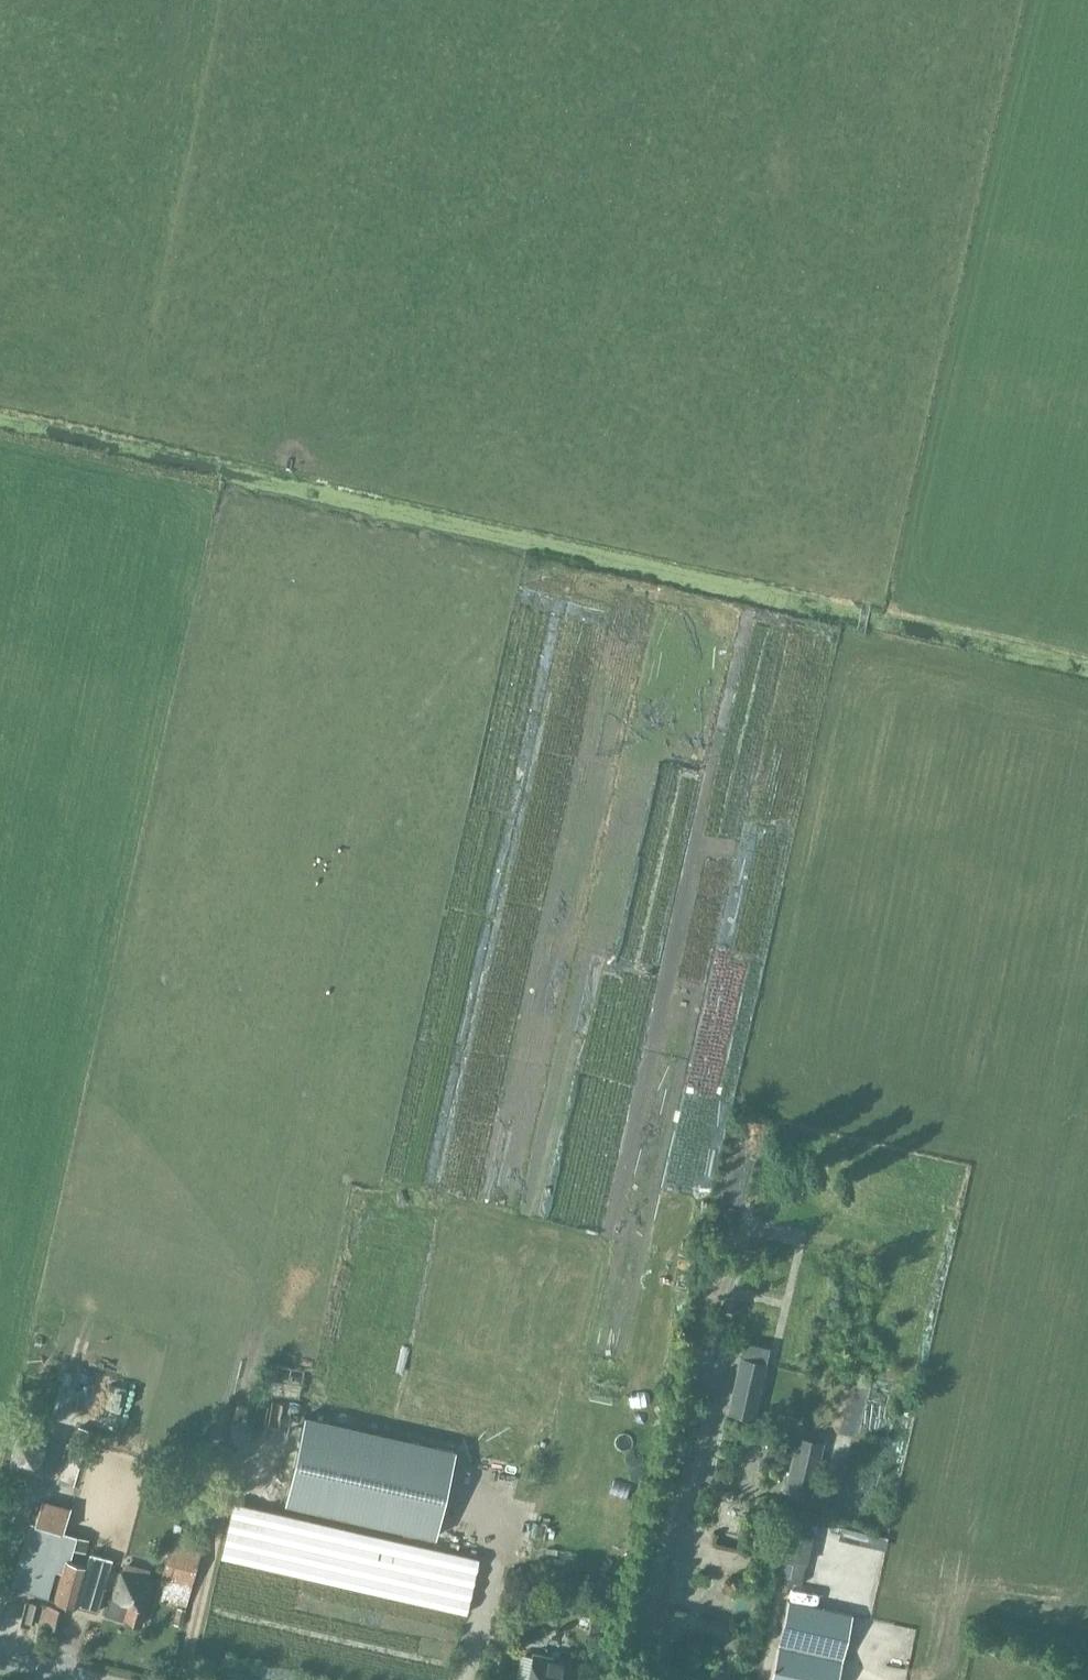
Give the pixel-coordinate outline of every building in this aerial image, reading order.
[(741,1357),(729,1412),(754,1418),(767,1363),(741,1357)] [(436,1537),(456,1450),(305,1416),(285,1502),(436,1537)] [(17,1435),(9,1463),(38,1472),(46,1443),(17,1435)] [(798,1436),(784,1491),(809,1498),(823,1442),(798,1436)] [(221,1558),(467,1614),(479,1558),(234,1502),(221,1558)] [(38,1513),(33,1512),(30,1522),(35,1524),(38,1513)] [(30,1522),(11,1587),(97,1612),(113,1559),(90,1552),(86,1564),(70,1560),(74,1549),(77,1536),(64,1532),(35,1524),(30,1522)] [(77,1536),(74,1549),(85,1552),(89,1539),(77,1536)] [(161,1576),(165,1577),(191,1584),(196,1567),(165,1560),(161,1576)] [(108,1617),(144,1627),(157,1580),(122,1570),(108,1617)] [(788,1599),(770,1679),(838,1679),(853,1614),(788,1599)] [(184,1611),(178,1609),(174,1624),(180,1626),(184,1611)] [(596,1614),(591,1635),(608,1640),(613,1618),(596,1614)] [(584,1664),(536,1653),(530,1679),(580,1679),(584,1664)]
